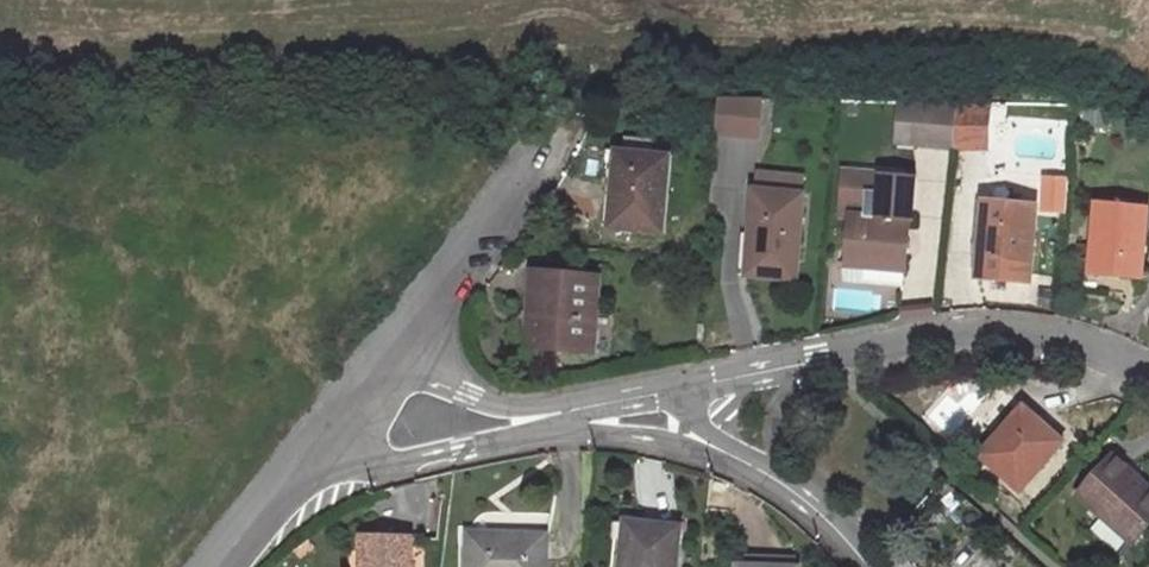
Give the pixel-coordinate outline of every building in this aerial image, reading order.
[(726,139),(764,140),(765,100),(726,100),(726,139)] [(894,103),(892,143),(906,143),(908,104),(894,103)] [(908,104),(906,143),(950,145),(952,106),(908,104)] [(967,105),(963,148),(989,150),(992,107),(967,105)] [(661,154),(609,150),(602,227),(655,232),(661,154)] [(914,179),(878,176),(877,220),(850,218),(847,269),(866,270),(903,272),(906,221),(911,222),(914,179)] [(795,192),(745,189),(739,257),(789,260),(795,192)] [(1040,206),(987,201),(979,278),(1033,283),(1040,206)] [(1139,206),(1088,202),(1081,270),(1133,275),(1139,206)] [(592,275),(528,268),(521,342),(587,348),(592,275)] [(903,272),(866,270),(864,280),(903,283),(903,272)] [(1059,448),(1021,414),(976,461),(1015,496),(1059,448)] [(1116,457),(1079,493),(1130,544),(1148,525),(1148,488),(1116,457)] [(622,522),(618,566),(670,566),(674,527),(622,522)] [(464,533),(463,566),(540,566),(541,535),(464,533)] [(358,539),(357,566),(408,566),(408,540),(358,539)] [(734,566),(770,566),(793,566),(794,562),(734,559),(734,566)]
